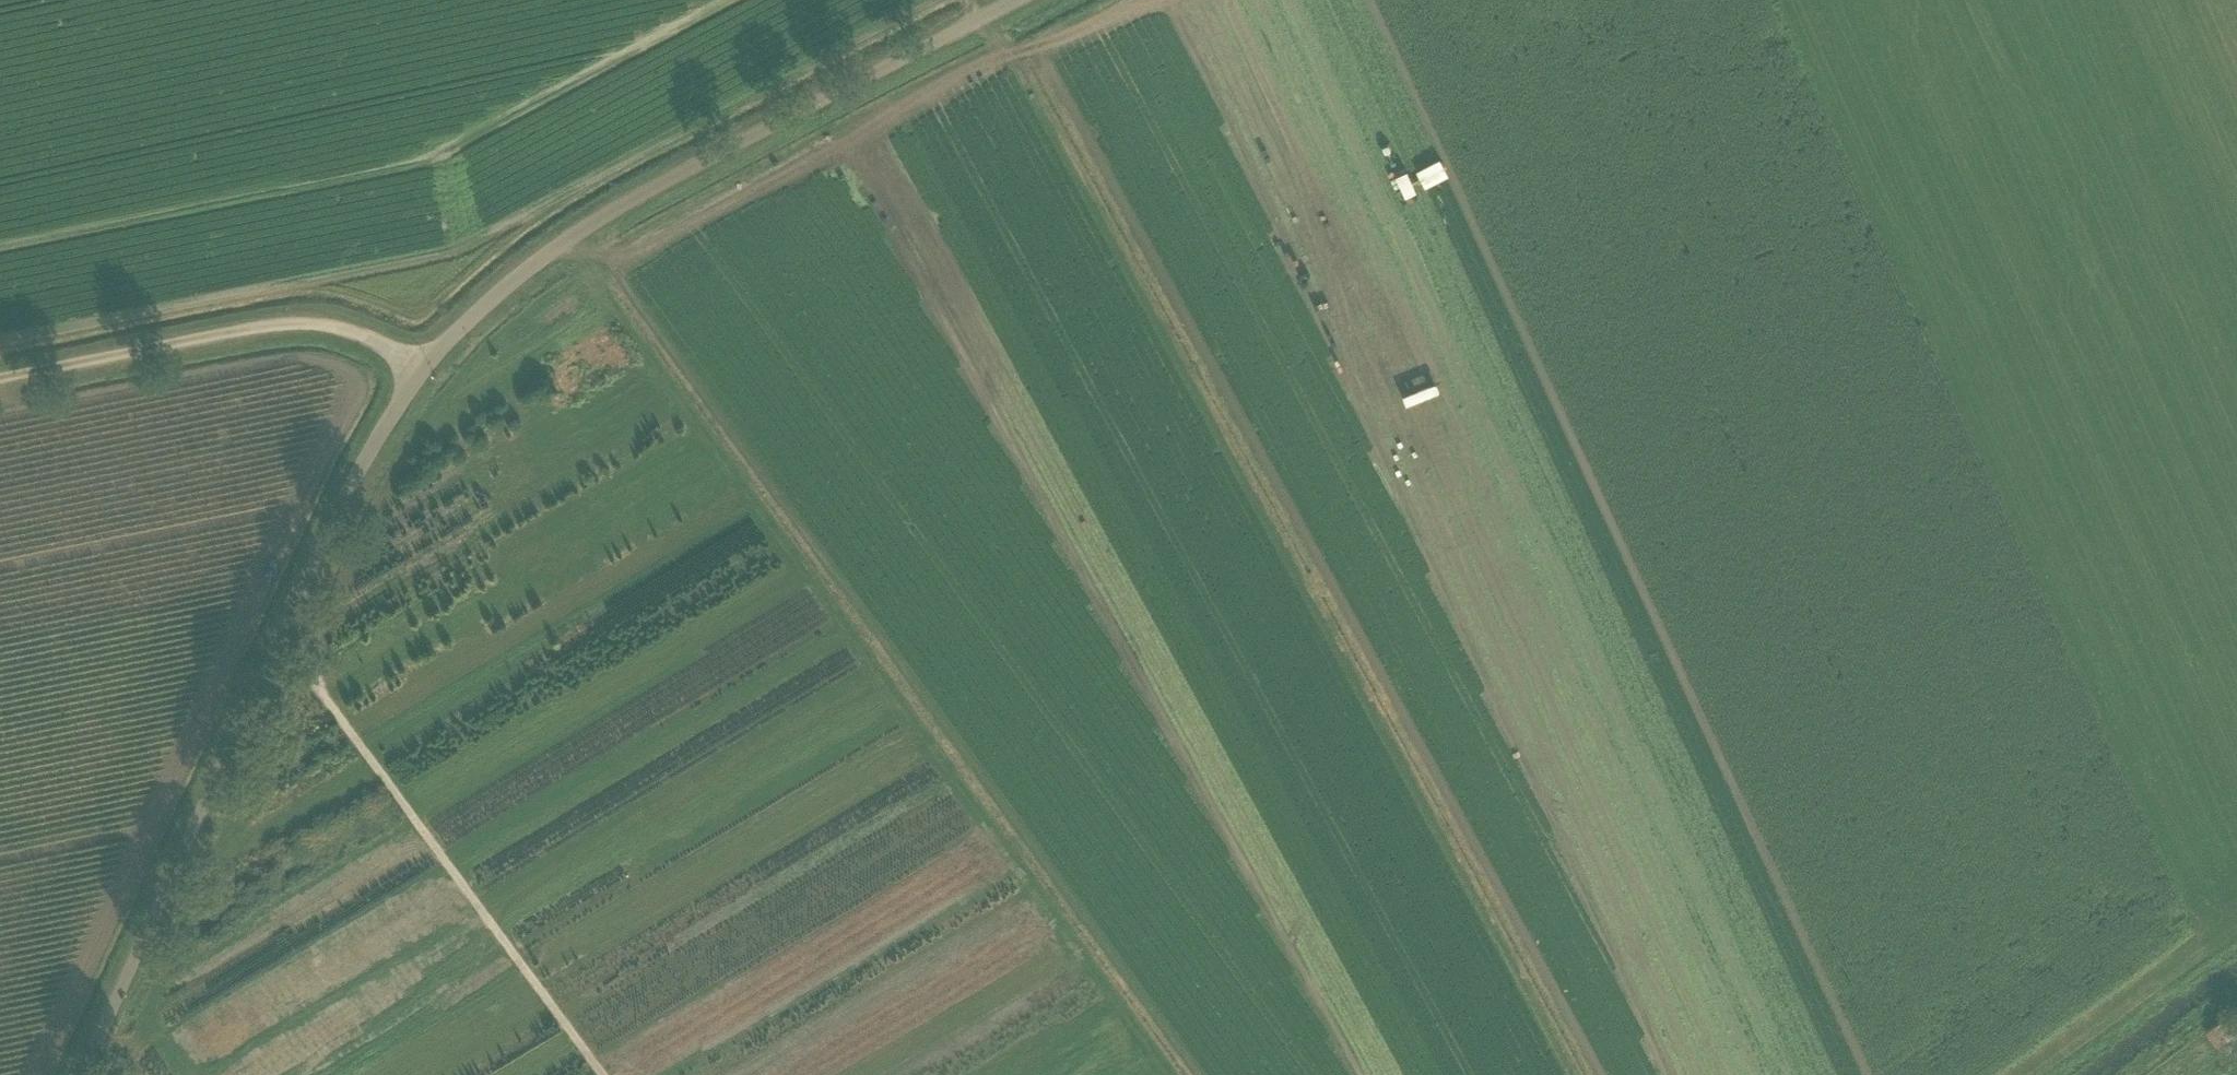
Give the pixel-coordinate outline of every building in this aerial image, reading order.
[(2227,1016),(2205,1031),(2221,1053),(2236,1042),(2236,1031),(2227,1016)]
